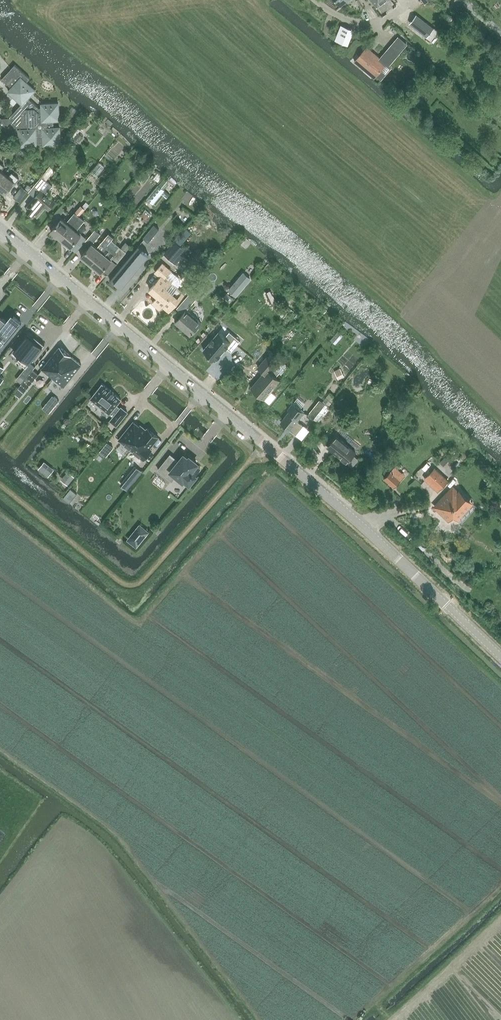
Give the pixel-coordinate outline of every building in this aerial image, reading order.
[(434,28),(426,22),(421,28),(419,31),(421,32),(427,37),(434,28)] [(348,45),(352,36),(347,34),(349,28),(341,25),(339,31),(335,40),(343,43),(348,45)] [(381,57),(380,58),(386,64),(387,63),(397,51),(391,45),(381,57)] [(375,78),(386,64),(380,58),(366,47),(354,61),(375,78)] [(2,118),(0,120),(0,126),(8,133),(19,132),(20,146),(36,145),(36,139),(44,139),(44,145),(60,144),(60,127),(54,127),(53,120),(59,120),(58,103),(42,104),(42,108),(39,108),(28,98),(35,90),(26,82),(30,78),(15,65),(11,69),(2,79),(12,88),(8,91),(22,104),(10,117),(10,121),(6,122),(6,118),(2,118)] [(37,217),(45,207),(49,210),(55,202),(45,194),(48,191),(52,187),(44,180),(53,169),(50,166),(44,172),(45,173),(40,179),(40,178),(30,190),(37,195),(34,198),(27,206),(29,208),(27,211),(34,217),(36,215),(37,217)] [(19,179),(12,173),(8,177),(4,174),(0,179),(0,189),(5,193),(14,182),(15,183),(19,179)] [(24,186),(16,196),(21,200),(30,190),(24,186)] [(148,201),(153,205),(166,191),(161,187),(148,201)] [(65,209),(62,207),(56,213),(59,216),(65,209)] [(146,209),(144,212),(141,215),(144,218),(142,221),(144,222),(145,221),(147,222),(151,218),(149,217),(151,214),(146,209)] [(187,218),(183,212),(177,215),(181,221),(187,218)] [(60,239),(79,216),(76,214),(72,218),(71,218),(67,223),(61,218),(51,231),(60,239)] [(79,216),(60,239),(70,247),(74,243),(80,247),(82,244),(87,239),(76,230),(84,220),(79,216)] [(159,229),(154,224),(143,238),(148,242),(159,229)] [(87,248),(81,256),(91,264),(113,238),(108,234),(97,248),(92,243),(99,235),(93,231),(82,244),(87,248)] [(126,252),(111,240),(102,251),(91,264),(101,272),(113,258),(118,262),(126,252)] [(174,241),(164,253),(170,258),(175,252),(181,258),(186,252),(174,241)] [(121,285),(123,287),(150,255),(142,249),(143,248),(139,245),(111,280),(119,287),(121,285)] [(163,263),(155,272),(161,277),(150,289),(158,297),(152,303),(160,309),(173,294),(173,293),(177,288),(179,286),(179,284),(179,282),(179,280),(178,278),(177,277),(171,271),(163,263)] [(244,273),(229,290),(236,295),(250,279),(244,273)] [(195,300),(188,294),(184,299),(185,299),(177,308),(183,313),(175,322),(190,335),(201,323),(186,310),(195,300)] [(12,313),(6,321),(0,316),(0,342),(3,345),(21,322),(14,316),(13,317),(11,316),(12,314),(12,313)] [(219,331),(203,349),(216,360),(227,347),(231,351),(240,340),(235,336),(231,341),(219,331)] [(45,345),(29,332),(15,349),(22,354),(17,360),(18,361),(19,359),(27,366),(45,345)] [(71,355),(60,346),(42,369),(53,377),(71,355)] [(82,364),(71,355),(53,377),(64,386),(82,364)] [(280,381),(269,373),(276,363),(267,356),(260,365),(260,366),(258,369),(264,374),(251,389),(268,402),(272,397),(276,400),(278,397),(272,392),(280,381)] [(334,380),(343,375),(339,367),(330,372),(334,380)] [(18,388),(24,392),(39,374),(33,369),(18,388)] [(102,385),(91,398),(113,416),(110,420),(117,425),(128,412),(122,407),(121,408),(117,405),(121,400),(121,399),(114,394),(115,393),(114,392),(111,390),(111,389),(110,389),(109,390),(103,384),(102,384),(102,385)] [(334,399),(328,394),(322,402),(320,400),(308,415),(316,421),(334,399)] [(53,395),(42,408),(49,413),(59,400),(53,395)] [(297,421),(304,412),(293,403),(288,409),(290,411),(281,422),(296,434),(303,426),(297,421)] [(140,413),(125,432),(137,442),(154,421),(153,421),(152,422),(146,417),(145,418),(140,413)] [(156,440),(165,430),(154,421),(137,442),(150,452),(158,442),(156,440)] [(353,466),(358,460),(358,458),(353,455),(355,452),(336,437),(328,446),(333,450),(332,451),(347,463),(347,462),(351,466),(353,466)] [(107,443),(101,451),(106,456),(113,447),(107,443)] [(168,457),(158,470),(172,481),(176,475),(183,481),(184,479),(189,483),(200,469),(196,465),(197,463),(189,457),(188,459),(184,455),(176,464),(168,457)] [(127,477),(133,482),(142,471),(136,466),(127,477)] [(395,467),(391,470),(384,478),(394,487),(404,476),(395,467)] [(447,479),(433,467),(425,476),(438,488),(447,479)] [(70,483),(75,477),(69,471),(63,477),(70,483)] [(451,487),(434,505),(448,518),(452,514),(457,518),(466,508),(461,504),(465,500),(451,487)] [(453,526),(458,519),(452,515),(448,522),(453,526)]
